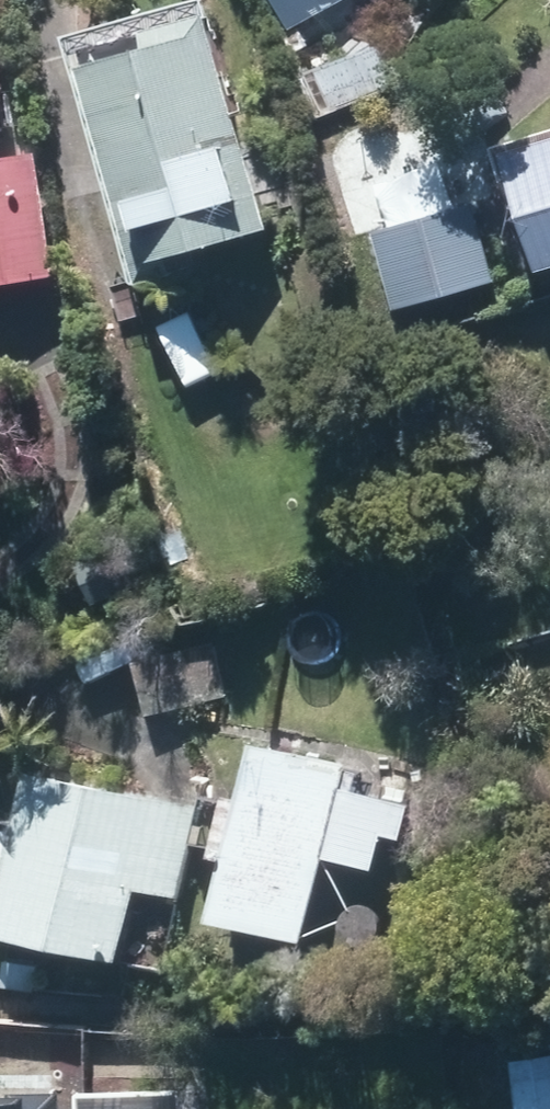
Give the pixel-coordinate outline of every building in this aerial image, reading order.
[(307,23),(349,0),(295,0),(307,23)] [(234,4),(104,34),(149,224),(184,217),(190,243),(285,220),(234,4)] [(15,147),(27,60),(6,58),(9,27),(0,26),(0,145),(15,147)] [(530,145),(549,214),(549,139),(530,145)] [(0,159),(0,285),(73,272),(50,150),(0,159)] [(490,203),(389,227),(408,305),(508,281),(490,203)] [(212,835),(254,846),(237,907),(325,931),(346,850),(392,863),(402,827),(418,832),(427,800),(360,783),(367,757),(283,733),(266,792),(251,789),(249,795),(224,790),(212,835)] [(58,761),(20,918),(142,947),(156,884),(189,893),(211,798),(58,761)] [(19,957),(14,984),(46,990),(50,960),(19,957)] [(532,1055),(539,1108),(549,1108),(549,1052),(532,1055)] [(167,1102),(54,1100),(55,1085),(11,1085),(12,1065),(0,1065),(0,1108),(167,1108),(167,1102)]
